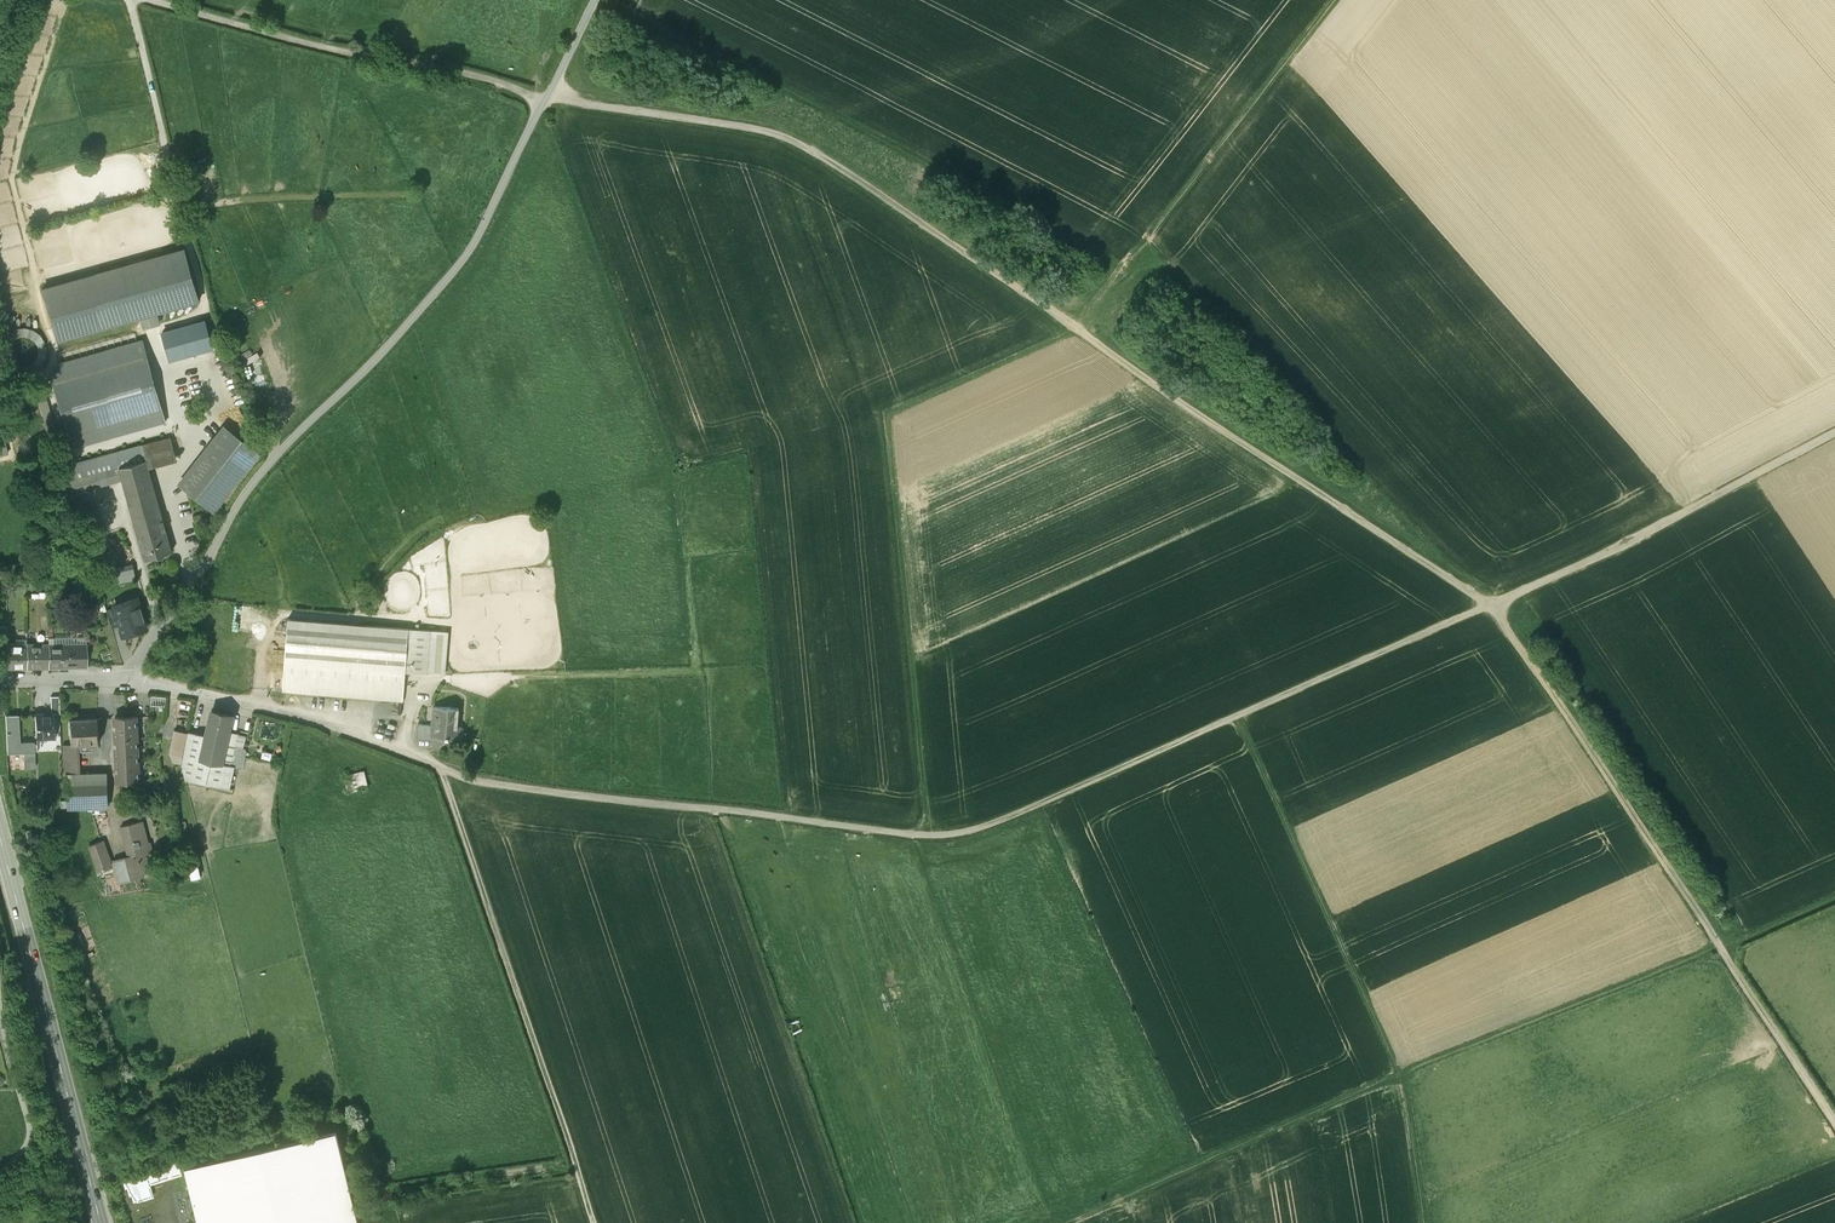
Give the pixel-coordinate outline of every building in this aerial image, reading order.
[(183,248),(42,288),(57,340),(198,300),(183,248)] [(204,320),(162,332),(170,360),(212,348),(204,320)] [(103,347),(137,336),(136,331),(102,342),(103,347)] [(147,357),(51,384),(69,448),(165,421),(161,407),(147,357)] [(224,426),(180,483),(214,510),(259,452),(224,426)] [(170,436),(142,444),(147,460),(149,468),(177,460),(170,436)] [(121,473),(119,467),(147,460),(142,444),(71,463),(77,485),(121,473)] [(147,460),(119,467),(121,473),(127,495),(154,487),(149,468),(147,460)] [(154,487),(127,495),(139,537),(166,529),(154,487)] [(97,499),(83,501),(84,512),(91,512),(92,521),(99,521),(97,499)] [(206,512),(193,515),(194,521),(207,518),(206,512)] [(166,529),(139,537),(144,558),(172,551),(166,529)] [(98,553),(105,584),(136,577),(133,564),(116,568),(112,550),(98,553)] [(137,597),(112,604),(115,613),(109,614),(112,625),(118,624),(122,635),(127,634),(129,635),(140,632),(140,630),(147,628),(137,597)] [(430,629),(288,618),(282,691),(403,700),(405,671),(427,672),(430,629)] [(430,629),(427,672),(446,674),(449,631),(430,629)] [(48,642),(26,643),(26,667),(48,667),(48,644),(48,642)] [(26,643),(6,643),(6,668),(26,667),(26,643)] [(48,667),(88,666),(87,643),(48,644),(48,667)] [(459,707),(434,705),(434,707),(437,707),(436,724),(433,724),(432,735),(448,737),(449,735),(461,736),(462,726),(457,726),(459,707)] [(233,714),(210,710),(205,735),(200,759),(223,764),(230,731),(233,714)] [(53,713),(35,714),(36,737),(54,736),(53,713)] [(18,715),(5,715),(7,753),(23,752),(24,767),(35,767),(34,742),(19,742),(18,715)] [(136,717),(115,717),(117,781),(139,780),(136,717)] [(98,718),(69,719),(70,744),(77,743),(99,743),(98,718)] [(433,724),(418,723),(417,738),(432,739),(432,735),(433,724)] [(183,758),(188,733),(174,730),(169,755),(183,758)] [(200,759),(205,735),(188,731),(188,733),(183,758),(179,777),(230,788),(235,767),(223,764),(200,759)] [(246,735),(230,731),(223,764),(235,767),(243,769),(247,750),(245,748),(243,747),(246,735)] [(66,774),(79,774),(77,743),(70,744),(61,744),(62,775),(66,774)] [(79,774),(66,774),(68,809),(107,807),(106,773),(79,774)] [(121,826),(127,849),(129,856),(137,854),(143,876),(144,876),(146,871),(144,865),(148,864),(146,855),(153,853),(151,842),(149,842),(143,821),(121,826)] [(104,841),(89,846),(97,872),(112,867),(104,841)] [(129,856),(113,860),(119,882),(143,876),(137,854),(129,856)] [(886,989),(890,1003),(903,999),(900,986),(886,989)] [(184,1164),(198,1222),(359,1222),(335,1127),(184,1164)]
